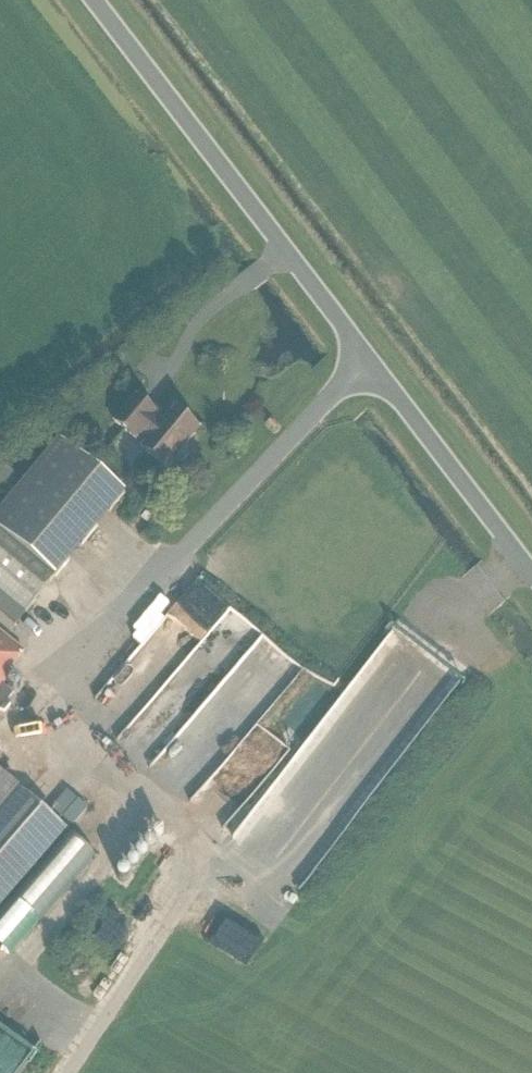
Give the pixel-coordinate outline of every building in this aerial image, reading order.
[(163,423),(155,417),(157,414),(136,397),(115,423),(135,440),(138,438),(145,444),(141,449),(166,470),(174,460),(177,462),(184,461),(189,456),(188,449),(185,446),(199,429),(175,409),(163,423)] [(55,578),(125,494),(60,440),(0,512),(0,533),(55,578)] [(92,445),(85,453),(102,468),(110,460),(92,445)] [(54,580),(0,534),(0,592),(26,613),(54,580)] [(203,786),(305,664),(198,575),(161,618),(199,650),(189,662),(218,686),(162,752),(203,786)] [(13,695),(2,686),(13,673),(10,670),(24,653),(0,634),(0,711),(13,695)] [(67,830),(17,788),(0,807),(0,907),(67,830)]
